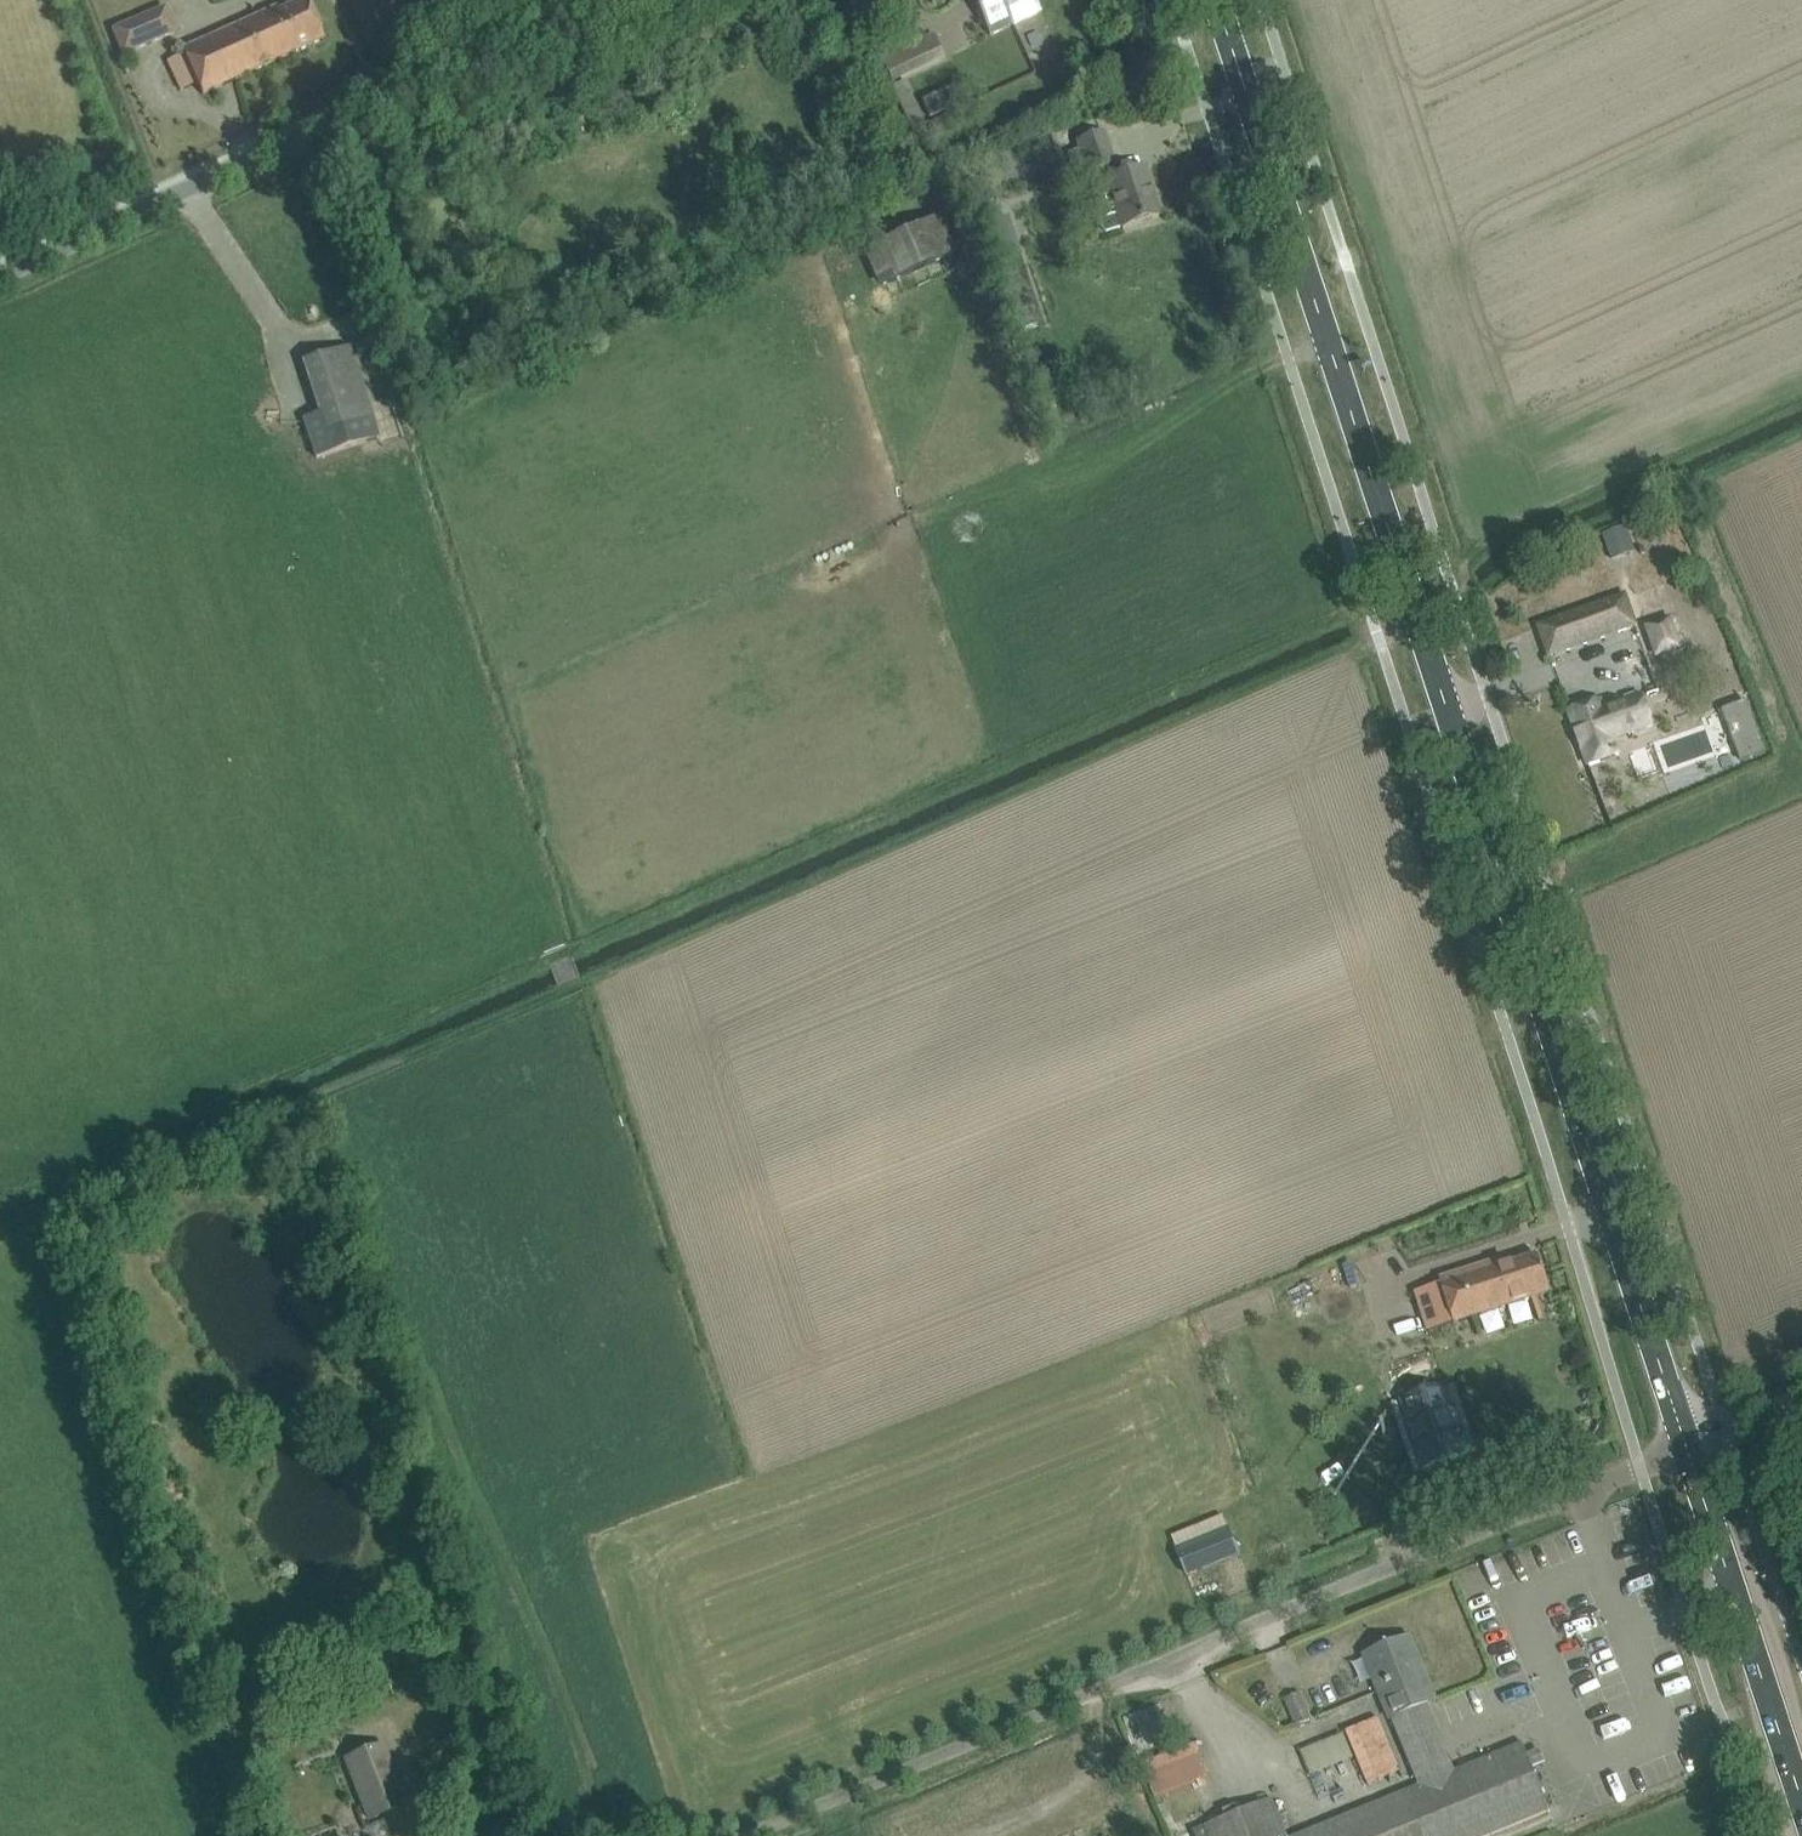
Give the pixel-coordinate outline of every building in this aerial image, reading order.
[(202,95),(323,40),(305,0),(274,14),(272,10),(182,51),(184,54),(167,61),(180,90),(197,83),(202,95)] [(1013,24),(1041,11),(1036,0),(973,0),(989,35),(1013,24)] [(114,30),(123,55),(175,32),(165,8),(114,30)] [(891,81),(944,56),(934,34),(881,59),(891,81)] [(950,88),(922,100),(929,117),(958,104),(950,88)] [(1075,176),(1087,172),(1088,173),(1102,169),(1121,228),(1159,216),(1143,169),(1116,178),(1111,165),(1113,165),(1103,132),(1077,141),(1080,148),(1067,152),(1075,176)] [(953,253),(938,217),(864,250),(880,286),(953,253)] [(332,352),(303,362),(320,413),(304,418),(306,422),(317,457),(378,437),(349,347),(338,351),(337,348),(332,350),(332,352)] [(1626,526),(1603,534),(1612,559),(1635,551),(1626,526)] [(1625,595),(1539,626),(1550,656),(1636,625),(1625,595)] [(1603,709),(1600,700),(1569,711),(1589,766),(1619,755),(1614,738),(1652,724),(1642,695),(1603,709)] [(1550,1293),(1538,1256),(1506,1266),(1504,1259),(1440,1279),(1441,1284),(1418,1291),(1431,1330),(1454,1323),(1454,1324),(1550,1293)] [(1176,1550),(1186,1575),(1238,1554),(1228,1529),(1176,1550)] [(1391,1718),(1427,1704),(1428,1703),(1417,1674),(1423,1672),(1409,1637),(1370,1653),(1378,1671),(1372,1674),(1391,1719),(1391,1718)] [(1300,1692),(1286,1698),(1297,1725),(1311,1719),(1300,1692)] [(1455,1770),(1427,1704),(1391,1718),(1419,1785),(1295,1835),(1488,1835),(1550,1810),(1523,1742),(1455,1770)] [(1307,1773),(1354,1757),(1364,1784),(1398,1772),(1379,1718),(1298,1747),(1307,1773)] [(407,1804),(385,1741),(344,1755),(366,1818),(407,1804)] [(1272,1798),(1205,1826),(1209,1835),(1288,1835),(1272,1798)]
